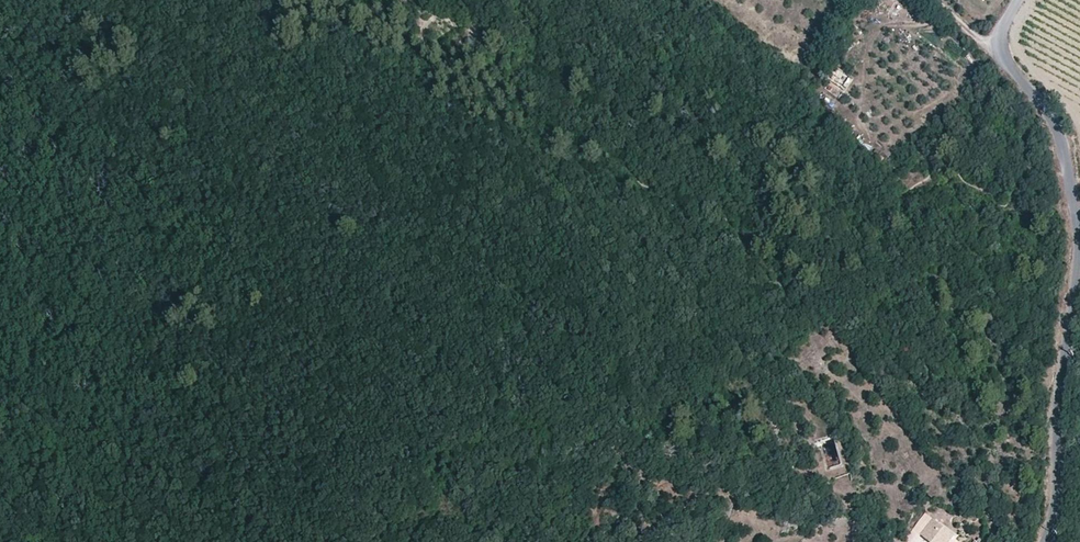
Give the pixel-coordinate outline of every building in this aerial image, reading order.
[(838,70),(830,83),(844,91),(852,78),(838,70)] [(920,535),(932,519),(925,513),(913,529),(920,535)] [(954,536),(932,519),(920,535),(929,541),(949,541),(954,536)]
